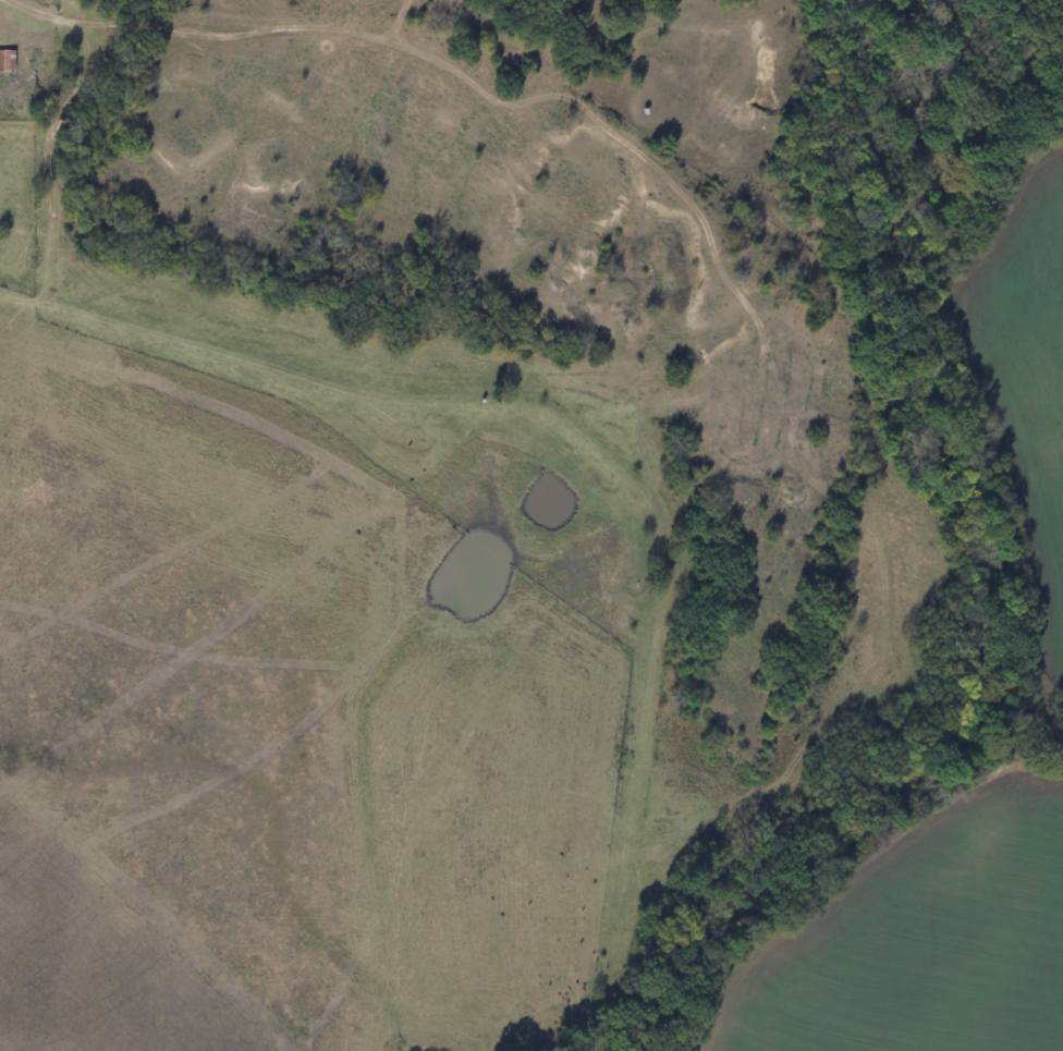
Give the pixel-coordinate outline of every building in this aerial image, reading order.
[(14,72),(14,50),(0,50),(0,72),(14,72)]
